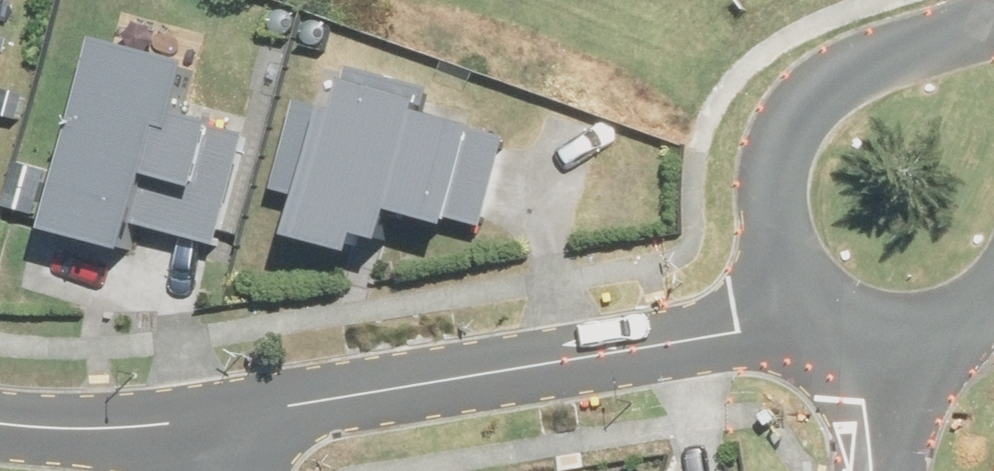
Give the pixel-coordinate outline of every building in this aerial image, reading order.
[(103,31),(47,225),(138,251),(148,213),(219,233),(249,129),(185,110),(200,58),(103,31)] [(493,217),(515,122),(437,104),(440,88),(352,68),(343,105),(296,94),(275,184),(310,192),(302,227),(359,241),(363,226),(389,232),(396,205),(458,219),(460,210),(493,217)]
